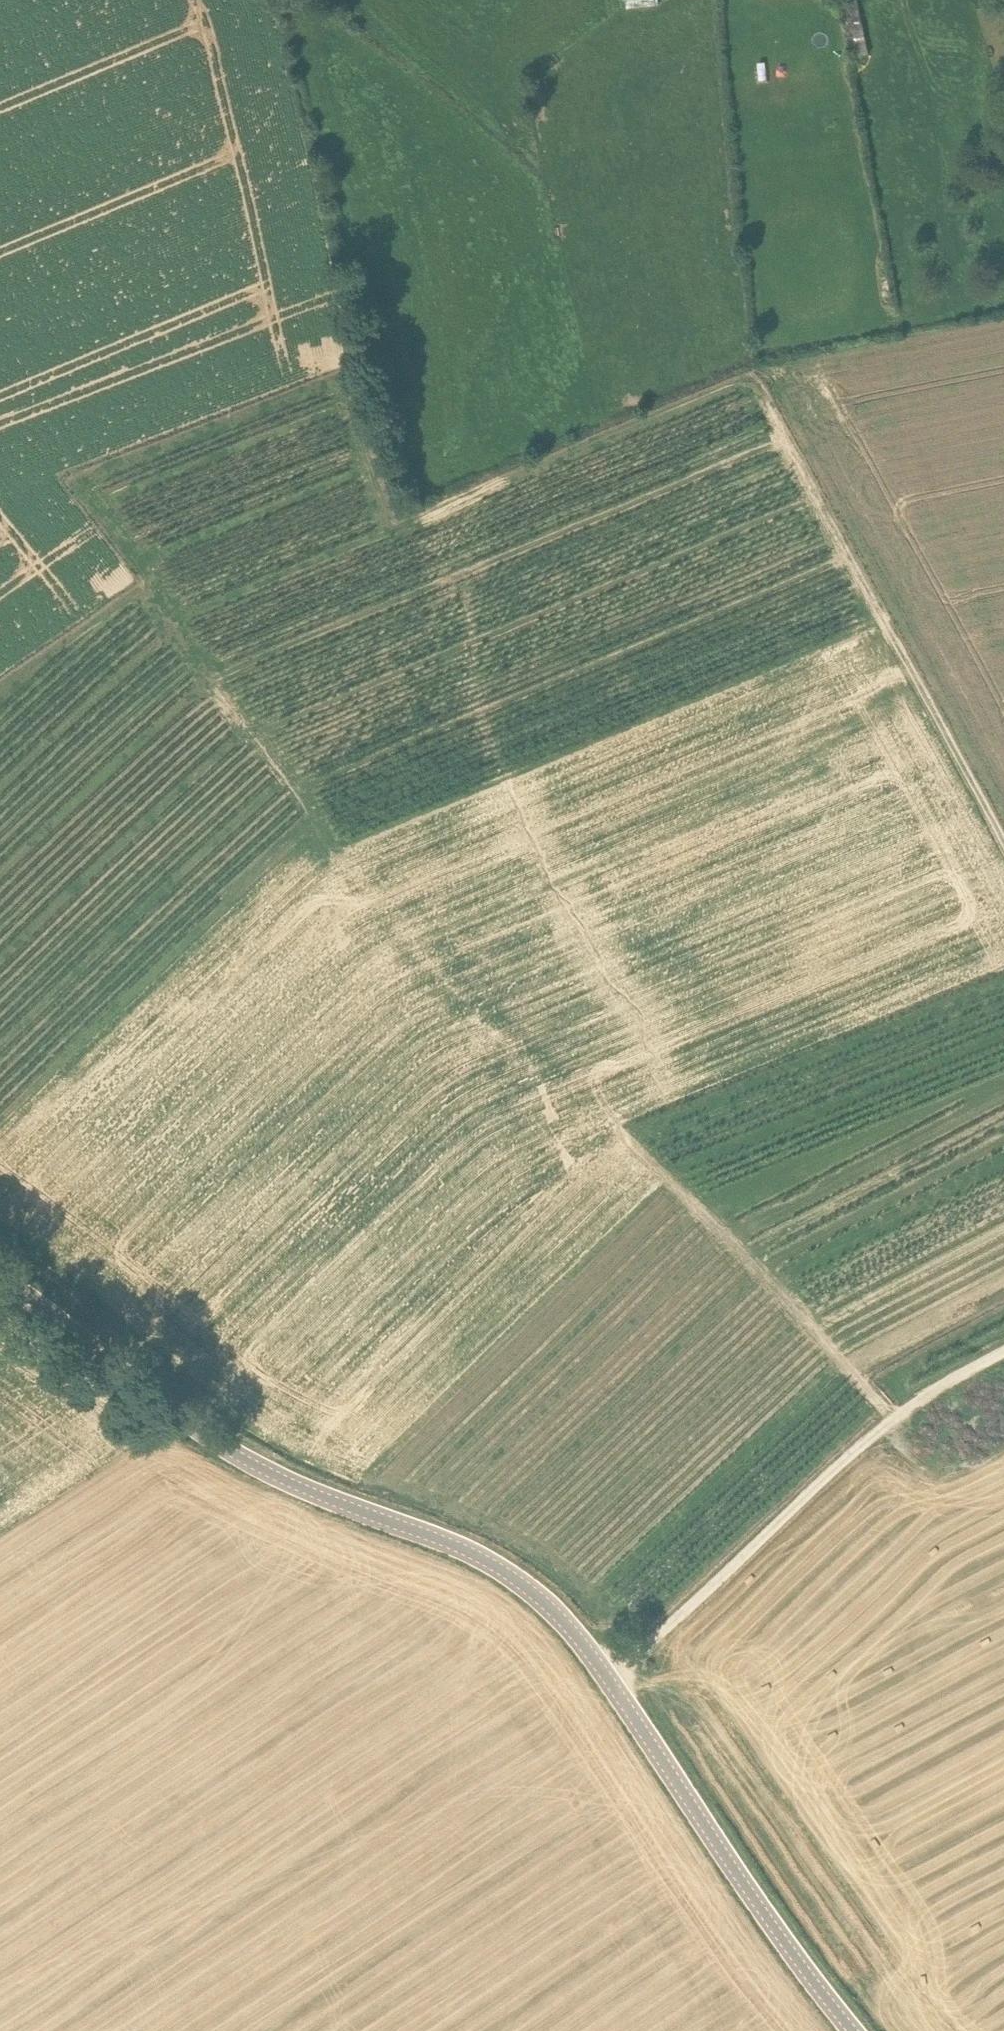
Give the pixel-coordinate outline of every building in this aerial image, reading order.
[(842,1),(853,55),(870,52),(861,0),(846,0),(842,1)]
